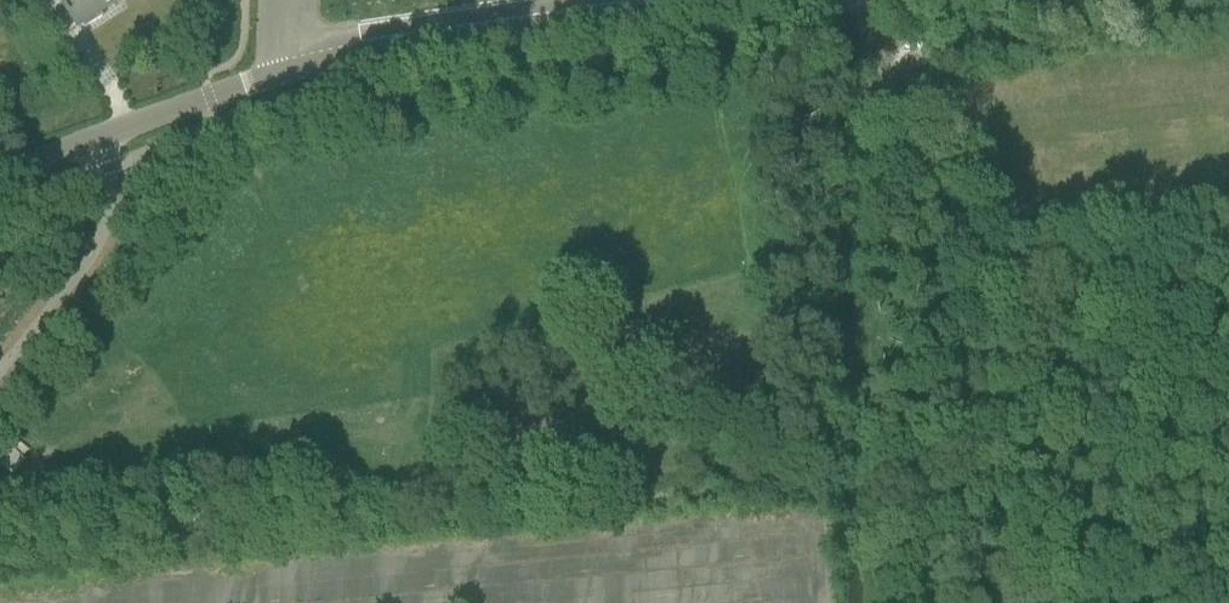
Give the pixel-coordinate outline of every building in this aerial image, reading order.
[(78,27),(81,25),(84,29),(103,17),(100,13),(105,10),(103,7),(114,0),(60,0),(78,27)] [(9,81),(5,63),(0,64),(0,83),(9,81)]
